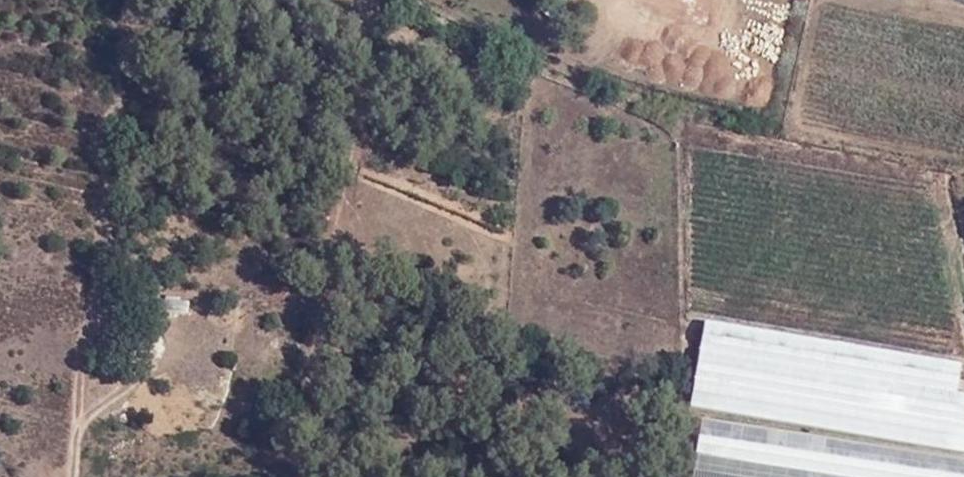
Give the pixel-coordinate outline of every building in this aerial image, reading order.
[(706,322),(692,405),(963,450),(963,394),(955,393),(958,368),(706,322)] [(599,407),(580,404),(578,426),(596,429),(599,407)] [(700,421),(693,476),(963,476),(963,462),(700,421)]
